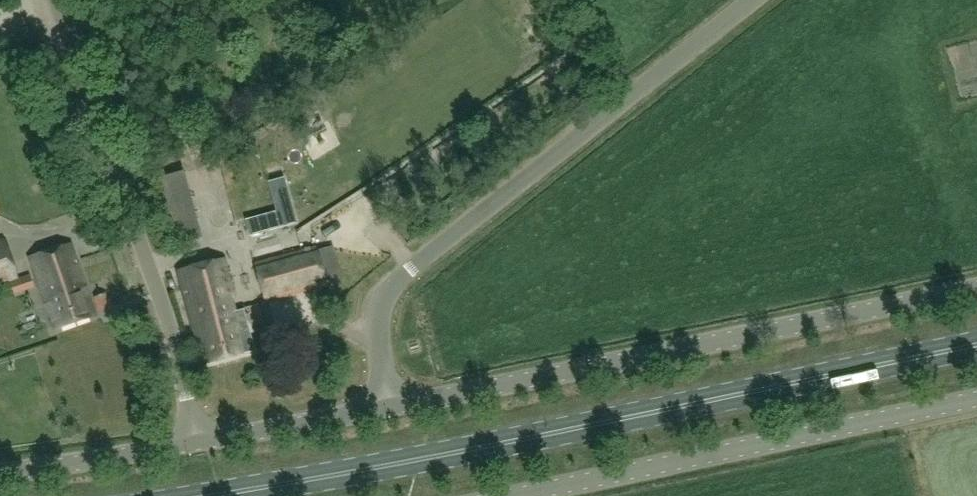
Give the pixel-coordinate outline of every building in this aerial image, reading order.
[(174,223),(198,221),(192,170),(168,173),(174,223)] [(285,233),(286,243),(302,241),(301,231),(285,233)] [(260,239),(262,247),(280,243),(278,234),(260,239)] [(14,278),(1,241),(0,242),(0,283),(14,278)] [(29,258),(55,330),(95,316),(69,244),(29,258)] [(325,282),(325,281),(317,251),(316,247),(254,263),(264,302),(326,286),(325,282)] [(331,247),(317,251),(325,281),(325,282),(339,278),(331,247)] [(179,272),(183,284),(198,344),(205,342),(210,364),(243,356),(243,355),(255,352),(243,309),(238,310),(225,260),(179,272)] [(99,312),(110,309),(105,294),(94,298),(99,312)] [(357,460),(361,470),(376,465),(372,454),(357,460)]
